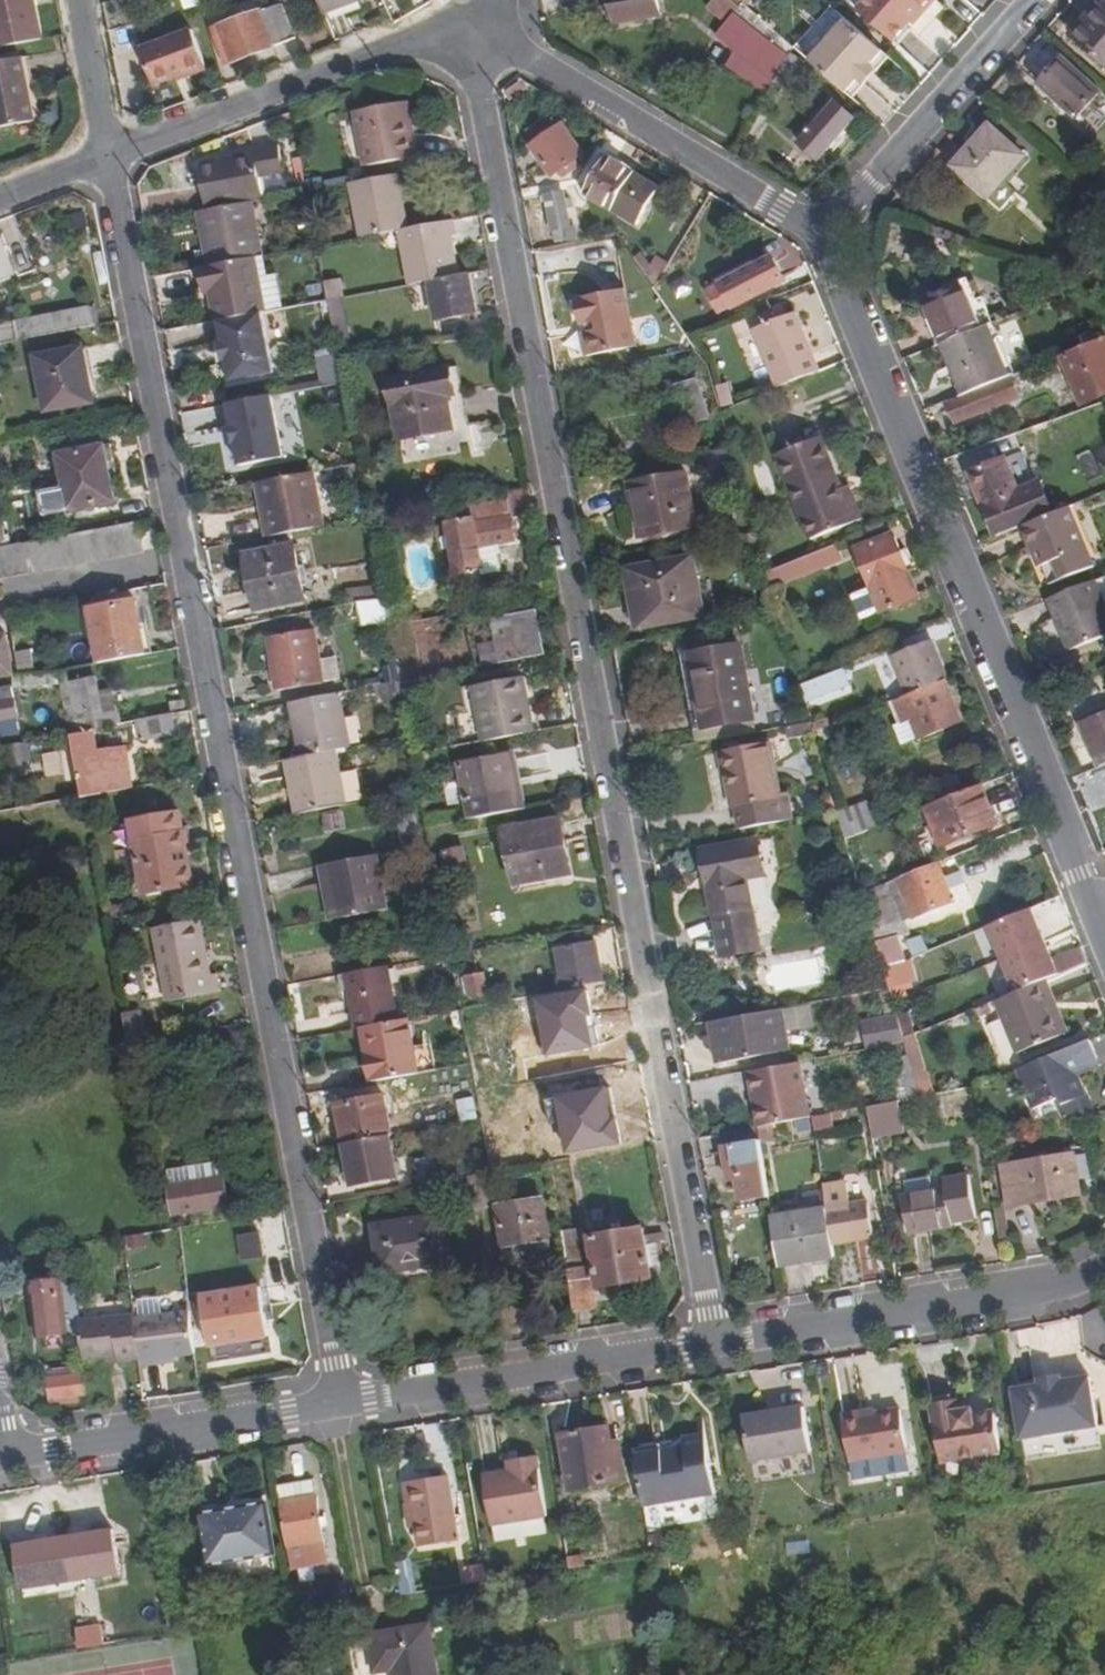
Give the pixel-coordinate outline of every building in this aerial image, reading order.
[(37,40),(32,6),(25,7),(24,0),(0,0),(0,47),(37,40)] [(284,0),(280,0),(221,19),(235,58),(297,38),(284,0)] [(368,0),(323,0),(329,16),(368,0)] [(649,1),(609,7),(612,22),(661,15),(658,0),(649,0),(649,1)] [(739,16),(721,0),(719,0),(708,12),(726,30),(739,16)] [(857,11),(893,42),(920,12),(926,12),(933,4),(933,0),(867,0),(857,11)] [(1080,41),(1104,14),(1104,7),(1103,6),(1075,37),(1080,41)] [(833,7),(795,49),(847,96),(870,69),(884,53),(833,7)] [(1080,41),(1104,63),(1104,14),(1080,41)] [(739,16),(726,30),(718,38),(739,57),(758,35),(739,16)] [(194,28),(142,47),(157,82),(208,64),(194,28)] [(19,56),(18,50),(0,54),(0,60),(19,56)] [(0,125),(35,119),(23,58),(23,56),(19,56),(0,60),(0,125)] [(1101,91),(1065,59),(1039,86),(1075,118),(1101,91)] [(847,96),(853,101),(877,75),(870,69),(847,96)] [(409,101),(402,102),(408,130),(415,129),(409,101)] [(408,130),(402,102),(356,111),(367,164),(420,154),(415,129),(408,130)] [(854,122),(836,104),(799,144),(818,161),(854,122)] [(538,144),(562,128),(555,117),(531,133),(538,144)] [(535,146),(554,175),(564,169),(567,174),(571,172),(573,173),(582,168),(578,161),(585,156),(564,126),(562,128),(538,144),(535,146)] [(1027,159),(991,126),(953,167),(989,199),(1027,159)] [(201,167),(208,210),(253,201),(264,199),(260,177),(285,172),(279,145),(253,150),(254,152),(231,156),(231,161),(219,163),(201,167)] [(655,185),(600,156),(597,161),(588,178),(580,194),(634,222),(655,185)] [(295,158),(302,192),(308,191),(301,157),(295,158)] [(597,161),(592,158),(583,176),(588,178),(597,161)] [(399,228),(410,226),(399,173),(351,183),(361,235),(399,228)] [(565,199),(564,192),(546,195),(554,240),(566,238),(566,240),(578,239),(575,226),(570,227),(567,209),(574,208),(572,198),(565,199)] [(202,236),(209,266),(254,257),(263,255),(253,201),(208,210),(203,211),(208,234),(202,236)] [(208,234),(203,211),(198,212),(202,236),(208,234)] [(410,226),(399,228),(410,284),(427,281),(459,275),(451,236),(458,235),(454,217),(410,226)] [(12,276),(0,245),(0,280),(12,276)] [(201,267),(205,291),(210,290),(217,322),(218,322),(262,313),(264,312),(254,257),(209,266),(201,267)] [(707,290),(716,310),(782,279),(772,259),(707,290)] [(468,274),(459,275),(427,281),(435,320),(475,313),(468,274)] [(324,280),(328,301),(341,298),(344,298),(340,278),(324,280)] [(921,297),(938,338),(969,325),(953,285),(921,297)] [(579,296),(586,330),(581,330),(586,354),(635,345),(623,287),(579,296)] [(341,298),(328,301),(338,355),(352,352),(341,298)] [(10,328),(13,346),(92,331),(88,313),(10,328)] [(262,313),(218,322),(222,342),(219,342),(223,362),(225,362),(229,382),(273,374),(262,313)] [(753,330),(777,388),(818,371),(795,314),(753,330)] [(969,325),(938,338),(960,391),(998,375),(977,322),(969,325)] [(1079,401),(1104,390),(1104,340),(1104,338),(1061,355),(1079,401)] [(223,362),(219,342),(214,344),(217,363),(223,362)] [(34,364),(46,416),(92,405),(79,353),(34,364)] [(469,427),(454,428),(448,397),(455,396),(450,369),(387,381),(404,464),(473,451),(469,427)] [(1006,372),(998,375),(960,391),(944,397),(954,419),(1015,394),(1006,372)] [(669,393),(676,430),(693,427),(692,417),(695,417),(689,390),(669,393)] [(271,396),(227,404),(232,426),(230,426),(234,445),(235,444),(239,467),(283,458),(271,396)] [(844,496),(840,487),(820,437),(777,452),(813,538),(822,534),(825,540),(836,535),(833,529),(861,519),(851,494),(844,496)] [(41,499),(45,518),(114,505),(103,449),(58,457),(65,495),(41,499)] [(1087,483),(1101,478),(1093,449),(1079,453),(1087,483)] [(1022,525),(1052,512),(1039,481),(1033,482),(1019,451),(969,470),(997,535),(1022,525)] [(632,482),(643,537),(696,527),(685,472),(632,482)] [(313,473),(261,483),(268,518),(260,520),(264,539),(324,527),(313,473)] [(268,518),(261,483),(253,484),(260,520),(268,518)] [(847,485),(840,487),(844,496),(851,494),(847,485)] [(501,493),(502,504),(505,521),(511,519),(538,515),(532,488),(501,493)] [(505,521),(502,504),(463,512),(465,524),(447,526),(456,575),(481,571),(482,577),(501,574),(497,545),(515,542),(511,519),(505,521)] [(1052,512),(1022,525),(1030,546),(1076,527),(1067,506),(1052,512)] [(157,551),(152,522),(7,551),(7,549),(0,550),(0,582),(157,551)] [(1091,567),(1076,527),(1030,546),(1039,567),(1042,566),(1050,582),(1091,567)] [(859,593),(870,618),(915,599),(891,537),(854,552),(869,589),(859,593)] [(765,571),(770,586),(842,557),(837,543),(765,571)] [(247,555),(256,609),(307,600),(296,545),(247,555)] [(628,570),(635,607),(638,627),(648,626),(704,615),(692,559),(628,570)] [(1104,638),(1104,604),(1095,578),(1047,598),(1070,653),(1104,638)] [(390,627),(412,623),(405,593),(384,596),(384,601),(388,622),(390,627)] [(99,664),(144,655),(135,609),(133,601),(88,609),(99,664)] [(388,622),(384,601),(358,605),(362,626),(388,622)] [(144,608),(135,609),(144,655),(152,653),(144,608)] [(481,646),(485,666),(540,656),(531,613),(490,620),(494,643),(481,646)] [(42,624),(50,670),(65,668),(58,622),(42,624)] [(412,623),(390,627),(400,682),(422,678),(412,623)] [(271,638),(279,692),(324,685),(314,630),(271,638)] [(13,677),(7,637),(0,638),(0,679),(13,677)] [(908,694),(943,680),(947,679),(930,639),(891,655),(908,694)] [(686,705),(690,730),(752,719),(740,645),(690,654),(694,672),(699,702),(686,705)] [(699,702),(694,672),(690,654),(677,656),(686,705),(699,702)] [(809,678),(819,704),(852,692),(842,667),(809,678)] [(67,672),(16,673),(16,686),(68,685),(67,672)] [(479,684),(487,740),(538,732),(527,675),(479,684)] [(76,679),(86,731),(104,728),(94,676),(76,679)] [(943,680),(908,694),(893,700),(900,720),(911,715),(919,736),(959,721),(943,680)] [(487,740),(479,684),(467,687),(470,709),(460,711),(465,744),(487,740)] [(21,716),(15,686),(0,689),(0,720),(21,716)] [(290,702),(301,758),(338,751),(349,749),(338,693),(290,702)] [(809,715),(813,732),(831,725),(825,708),(809,715)] [(1104,763),(1104,713),(1082,722),(1099,766),(1104,763)] [(173,715),(139,721),(142,738),(176,733),(173,715)] [(21,716),(0,720),(0,728),(23,724),(21,716)] [(755,732),(752,719),(690,730),(693,744),(755,732)] [(88,735),(71,738),(81,796),(100,793),(99,790),(128,785),(121,748),(90,754),(88,735)] [(10,746),(15,763),(33,759),(29,741),(10,746)] [(767,744),(721,752),(725,773),(731,806),(734,805),(738,828),(790,818),(786,797),(776,798),(767,744)] [(349,805),(338,751),(301,758),(285,762),(295,816),(349,805)] [(61,752),(41,755),(48,793),(70,789),(70,783),(67,784),(61,752)] [(716,773),(725,773),(721,752),(712,753),(716,773)] [(466,762),(476,818),(526,808),(515,753),(466,762)] [(980,785),(924,807),(940,845),(995,823),(980,785)] [(862,803),(837,812),(845,839),(873,827),(862,803)] [(130,822),(138,862),(144,895),(192,887),(178,814),(130,822)] [(506,829),(516,883),(560,875),(571,873),(562,819),(506,829)] [(760,874),(754,839),(754,838),(698,849),(714,929),(752,921),(743,876),(760,874)] [(469,873),(465,847),(446,850),(451,877),(469,873)] [(377,855),(329,865),(338,919),(387,910),(377,855)] [(935,864),(895,880),(910,919),(966,896),(956,874),(942,880),(935,864)] [(338,919),(329,865),(320,867),(332,921),(338,919)] [(562,885),(560,875),(516,883),(517,893),(562,885)] [(1031,908),(989,925),(1015,993),(1046,981),(1089,964),(1082,947),(1051,960),(1031,908)] [(868,919),(883,968),(904,960),(888,913),(868,919)] [(155,925),(168,999),(220,991),(206,918),(155,925)] [(757,947),(752,921),(714,929),(719,954),(757,947)] [(558,948),(566,988),(601,981),(593,943),(558,948)] [(910,983),(904,960),(883,968),(889,989),(910,983)] [(386,966),(347,974),(350,991),(357,1029),(364,1027),(397,1021),(386,966)] [(350,991),(347,974),(338,975),(342,993),(350,991)] [(485,974),(467,976),(470,996),(487,994),(485,974)] [(1046,981),(1015,993),(995,1001),(1017,1053),(1058,1036),(1047,1006),(1056,1003),(1046,981)] [(545,1054),(597,1046),(587,989),(535,998),(545,1054)] [(1047,1006),(1058,1036),(1068,1033),(1056,1003),(1047,1006)] [(782,1008),(711,1021),(718,1062),(789,1049),(782,1008)] [(129,1047),(143,1043),(138,1015),(123,1018),(129,1047)] [(905,1043),(897,1016),(862,1023),(866,1050),(905,1043)] [(420,1073),(415,1047),(410,1018),(397,1021),(364,1027),(368,1048),(375,1047),(380,1081),(420,1073)] [(200,1033),(163,1040),(166,1055),(202,1049),(200,1033)] [(1074,1067),(1098,1057),(1090,1040),(1016,1071),(1033,1111),(1061,1099),(1064,1107),(1086,1097),(1078,1076),(1074,1067)] [(921,1097),(905,1043),(888,1046),(899,1085),(877,1089),(880,1105),(897,1102),(907,1101),(921,1097)] [(1074,1067),(1078,1076),(1102,1066),(1098,1057),(1074,1067)] [(723,1108),(727,1132),(759,1126),(774,1124),(811,1117),(797,1063),(749,1072),(755,1102),(723,1108)] [(559,1096),(567,1149),(618,1141),(609,1088),(559,1096)] [(339,1107),(346,1144),(390,1136),(383,1099),(339,1107)] [(870,1107),(872,1128),(901,1123),(897,1102),(880,1105),(870,1107)] [(774,1124),(759,1126),(761,1139),(776,1137),(774,1124)] [(759,1126),(727,1132),(723,1134),(730,1179),(739,1179),(743,1199),(770,1195),(761,1139),(759,1126)] [(397,1177),(390,1136),(346,1144),(350,1171),(365,1169),(367,1182),(397,1177)] [(1002,1162),(1009,1202),(1077,1192),(1070,1152),(1002,1162)] [(169,1168),(172,1186),(224,1177),(220,1158),(169,1168)] [(353,1185),(367,1182),(365,1169),(350,1171),(353,1185)] [(969,1173),(946,1176),(948,1187),(905,1194),(911,1232),(955,1225),(954,1215),(962,1214),(963,1219),(977,1216),(969,1173)] [(224,1177),(172,1186),(169,1186),(174,1215),(229,1205),(224,1177)] [(847,1183),(825,1187),(828,1209),(828,1210),(833,1241),(875,1234),(869,1203),(851,1206),(847,1183)] [(780,1264),(835,1255),(833,1241),(828,1210),(828,1209),(825,1191),(804,1194),(807,1212),(773,1218),(780,1264)] [(509,1243),(548,1236),(543,1198),(503,1205),(509,1243)] [(437,1218),(373,1228),(381,1275),(445,1263),(437,1218)] [(591,1236),(599,1287),(652,1277),(645,1228),(591,1236)] [(563,1233),(576,1313),(594,1310),(582,1230),(563,1233)] [(262,1231),(239,1234),(241,1258),(264,1256),(262,1231)] [(34,1287),(39,1334),(67,1329),(62,1284),(34,1287)] [(260,1290),(203,1298),(210,1345),(267,1336),(260,1290)] [(161,1359),(173,1358),(195,1357),(190,1310),(132,1316),(137,1361),(139,1368),(162,1366),(161,1359)] [(84,1360),(104,1358),(117,1357),(117,1362),(137,1361),(132,1316),(132,1313),(80,1317),(84,1360)] [(85,1395),(83,1376),(49,1380),(50,1398),(85,1395)] [(1041,1387),(1012,1392),(1020,1442),(1099,1429),(1090,1379),(1062,1383),(1041,1387)] [(957,1399),(932,1404),(941,1464),(1002,1453),(995,1413),(974,1416),(973,1409),(959,1411),(957,1399)] [(805,1407),(745,1415),(751,1459),(812,1450),(805,1407)] [(850,1462),(908,1452),(901,1410),(863,1416),(862,1413),(843,1416),(850,1462)] [(564,1437),(573,1491),(628,1481),(623,1449),(616,1450),(611,1428),(564,1437)] [(686,1443),(637,1452),(645,1504),(716,1492),(706,1432),(684,1435),(686,1443)] [(1064,1449),(1096,1446),(1095,1432),(1063,1435),(1064,1449)] [(549,1523),(541,1460),(521,1462),(523,1473),(486,1479),(493,1531),(549,1523)] [(521,1462),(511,1464),(512,1475),(523,1473),(521,1462)] [(282,1505),(317,1500),(316,1483),(279,1488),(282,1505)] [(416,1505),(422,1547),(459,1542),(453,1499),(416,1505)] [(319,1513),(317,1500),(282,1505),(291,1562),(326,1557),(321,1521),(319,1513)] [(275,1555),(267,1506),(203,1516),(201,1516),(209,1565),(275,1555)] [(115,1531),(50,1542),(57,1585),(99,1579),(101,1587),(121,1584),(120,1577),(123,1576),(115,1531)] [(585,1555),(571,1558),(573,1570),(588,1568),(585,1555)] [(451,1556),(401,1571),(408,1595),(458,1581),(451,1556)] [(77,1628),(80,1648),(106,1643),(102,1623),(77,1628)] [(368,1637),(374,1674),(382,1674),(392,1674),(436,1674),(429,1626),(368,1637)]
